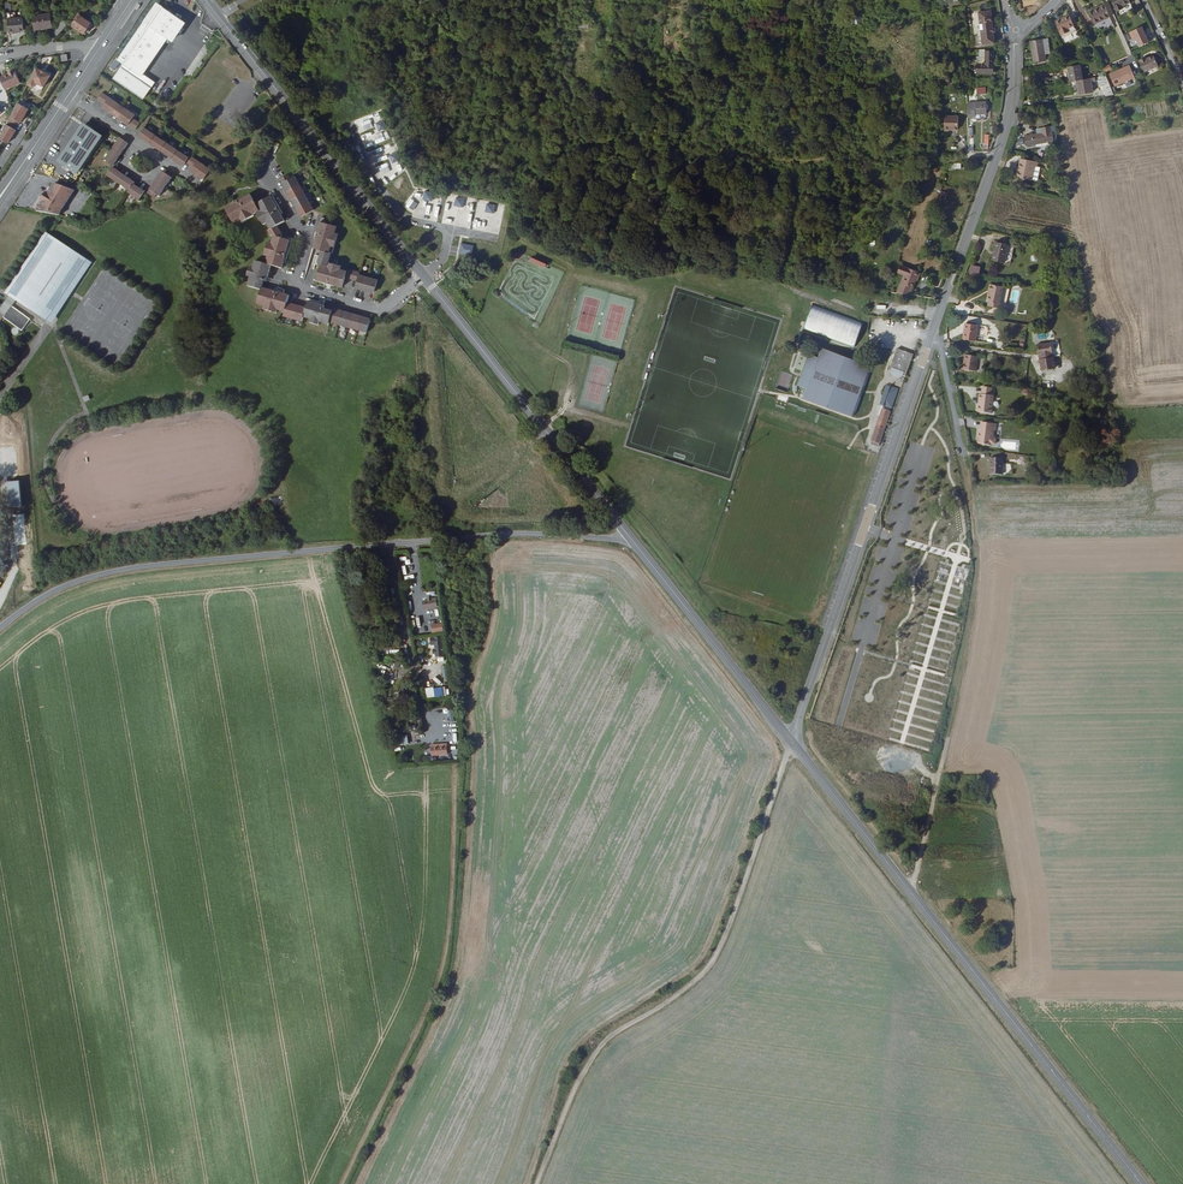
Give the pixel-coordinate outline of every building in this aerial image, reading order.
[(1086,16),(1081,0),(1074,0),(1080,18),(1086,16)] [(1131,0),(1114,0),(1119,11),(1125,9),(1123,6),(1132,2),(1131,0)] [(980,2),(967,4),(967,11),(981,10),(980,2)] [(1106,4),(1090,11),(1096,24),(1112,17),(1106,4)] [(183,25),(156,7),(147,21),(149,22),(145,27),(144,26),(121,59),(125,63),(122,68),(113,80),(144,101),(154,86),(141,77),(147,68),(166,40),(171,44),(183,25)] [(1068,32),(1067,28),(1069,27),(1075,24),(1071,14),(1057,20),(1063,34),(1068,32)] [(50,15),(34,17),(35,30),(51,28),(50,15)] [(981,16),(983,49),(996,49),(995,40),(998,40),(998,31),(995,31),(994,15),(981,16)] [(95,25),(81,17),(74,27),(86,35),(90,29),(92,30),(95,25)] [(851,25),(862,25),(861,17),(851,18),(851,25)] [(23,18),(16,19),(9,19),(10,33),(25,32),(23,18)] [(580,21),(578,27),(588,30),(589,24),(580,21)] [(54,35),(58,38),(69,25),(65,22),(54,35)] [(1134,30),(1142,46),(1151,41),(1144,26),(1134,30)] [(1035,52),(1033,52),(1034,61),(1046,59),(1043,38),(1032,40),(1035,52)] [(993,52),(985,52),(986,65),(980,66),(978,66),(978,69),(978,74),(996,73),(996,69),(996,65),(993,65),(993,52)] [(1161,64),(1156,54),(1150,57),(1147,59),(1146,57),(1142,59),(1147,71),(1161,64)] [(113,61),(109,67),(115,71),(120,65),(113,61)] [(1132,63),(1112,73),(1118,85),(1138,75),(1132,63)] [(1073,80),(1080,79),(1086,78),(1084,64),(1066,66),(1067,73),(1072,73),(1073,80)] [(1104,73),(1112,70),(1110,65),(1102,68),(1104,73)] [(0,75),(0,78),(4,88),(19,81),(14,68),(8,70),(9,72),(0,75)] [(42,74),(38,72),(29,88),(36,92),(38,87),(46,91),(52,79),(48,77),(45,77),(43,76),(42,74)] [(1099,76),(1108,95),(1116,93),(1108,75),(1099,76)] [(1097,76),(1086,78),(1080,79),(1082,94),(1095,92),(1093,81),(1097,80),(1097,76)] [(97,103),(104,107),(109,100),(102,96),(97,103)] [(135,118),(109,100),(104,107),(102,111),(110,116),(112,114),(122,121),(121,123),(128,128),(133,121),(135,118)] [(986,103),(975,103),(976,114),(986,114),(986,103)] [(19,107),(1,142),(10,147),(17,134),(16,133),(21,125),(22,126),(30,113),(19,107)] [(958,117),(945,118),(945,133),(950,133),(950,131),(958,131),(958,117)] [(383,119),(375,123),(379,131),(387,127),(383,119)] [(128,128),(135,133),(140,125),(133,121),(128,128)] [(102,136),(81,122),(55,161),(76,175),(102,136)] [(1053,139),(1051,130),(1050,130),(1049,125),(1040,127),(1041,132),(1023,136),(1024,145),(1053,139)] [(185,166),(186,165),(189,160),(144,130),(140,137),(145,140),(144,142),(156,150),(157,149),(162,152),(161,153),(168,158),(169,156),(173,159),(172,161),(179,165),(180,163),(183,166),(184,167),(185,166)] [(123,152),(124,152),(128,146),(120,141),(105,163),(108,165),(114,169),(116,165),(118,162),(117,162),(123,152)] [(398,151),(389,154),(392,162),(401,159),(398,151)] [(1027,178),(1031,164),(1036,165),(1037,161),(1020,157),(1018,167),(1017,169),(1016,169),(1014,176),(1027,178)] [(197,163),(190,158),(189,160),(186,165),(186,166),(193,170),(196,166),(197,163)] [(197,163),(196,166),(193,170),(191,173),(199,179),(201,176),(206,179),(211,171),(202,166),(197,163)] [(1032,179),(1033,178),(1036,165),(1031,164),(1027,178),(1032,179)] [(119,174),(114,171),(108,180),(130,194),(133,188),(135,185),(129,181),(128,182),(118,176),(119,174)] [(162,174),(150,192),(157,197),(160,199),(172,180),(165,176),(162,174)] [(303,215),(304,214),(305,213),(312,207),(292,176),(289,178),(287,174),(279,179),(281,183),(283,182),(285,186),(284,187),(289,195),(290,194),(296,203),(294,203),(299,211),(301,211),(303,215)] [(138,191),(133,188),(130,194),(128,196),(140,203),(145,195),(139,190),(138,191)] [(48,217),(64,220),(70,193),(55,190),(52,201),(50,210),(48,217)] [(425,190),(423,199),(432,200),(434,192),(425,190)] [(150,192),(147,196),(155,201),(157,197),(150,192)] [(70,193),(64,220),(67,221),(76,195),(70,193)] [(272,234),(275,235),(283,237),(284,234),(278,225),(286,221),(279,211),(276,207),(277,206),(270,196),(256,205),(250,196),(240,202),(240,203),(236,205),(226,211),(234,225),(241,220),(243,223),(254,216),(253,215),(256,213),(264,225),(267,223),(268,224),(271,229),(269,230),(272,234)] [(456,196),(454,205),(463,207),(465,198),(456,196)] [(487,203),(485,211),(494,213),(496,204),(487,203)] [(319,225),(318,230),(329,244),(334,250),(336,244),(337,237),(334,237),(336,230),(319,225)] [(334,250),(329,244),(318,230),(316,237),(322,238),(321,242),(315,240),(314,244),(312,251),(320,254),(317,266),(319,267),(315,283),(327,286),(328,281),(331,281),(330,287),(341,290),(344,281),(356,284),(355,290),(360,291),(359,293),(364,294),(364,289),(352,274),(346,272),(346,274),(339,272),(340,269),(328,266),(330,256),(329,256),(331,249),(334,250)] [(290,244),(291,240),(283,237),(275,235),(273,242),(269,241),(268,244),(265,254),(269,256),(267,263),(256,259),(254,267),(250,266),(248,274),(249,274),(250,275),(251,275),(248,287),(261,291),(262,289),(263,283),(262,281),(266,283),(268,278),(272,264),(283,267),(286,256),(287,251),(288,251),(290,244)] [(54,243),(49,240),(47,243),(40,255),(12,299),(49,323),(64,300),(66,292),(71,288),(87,264),(54,243)] [(459,252),(471,255),(474,245),(461,242),(459,252)] [(1005,263),(1009,244),(997,242),(993,260),(1005,263)] [(534,258),(533,262),(545,266),(547,262),(534,258)] [(899,294),(902,294),(903,289),(909,268),(902,265),(900,273),(906,275),(899,294)] [(974,265),(971,276),(979,278),(982,267),(974,265)] [(902,294),(911,295),(918,271),(909,268),(903,289),(902,294)] [(918,279),(919,280),(922,272),(918,271),(911,295),(912,295),(917,281),(916,281),(916,279),(918,279)] [(359,275),(352,274),(364,289),(374,282),(358,277),(359,275)] [(377,283),(374,282),(364,289),(364,294),(368,295),(369,294),(374,295),(377,283)] [(992,291),(991,295),(990,300),(1002,301),(1004,287),(991,284),(990,290),(992,291)] [(276,315),(278,312),(282,294),(277,293),(277,294),(273,292),(262,289),(261,291),(257,305),(264,308),(263,311),(276,315)] [(289,297),(282,294),(278,312),(285,314),(284,319),(302,324),(303,319),(311,321),(310,325),(318,328),(319,324),(328,326),(329,324),(363,334),(363,319),(357,317),(356,318),(346,315),(347,314),(338,312),(337,313),(333,311),(332,313),(325,311),(323,311),(324,307),(319,306),(319,305),(308,302),(305,311),(300,309),(300,308),(292,305),(291,307),(287,305),(289,297)] [(1001,303),(1002,301),(990,300),(991,300),(990,305),(1002,308),(1003,303),(1001,303)] [(801,332),(852,350),(861,324),(810,307),(801,332)] [(6,308),(1,316),(9,321),(8,322),(24,332),(30,323),(6,308)] [(976,341),(979,325),(968,323),(966,333),(965,333),(964,339),(976,341)] [(1037,358),(1037,360),(1051,362),(1051,358),(1048,358),(1048,354),(1052,354),(1051,344),(1037,344),(1037,354),(1040,354),(1040,358),(1037,358)] [(896,349),(892,358),(910,360),(912,354),(896,349)] [(816,360),(808,357),(794,397),(802,399),(798,409),(850,427),(871,368),(819,350),(816,360)] [(977,372),(979,357),(968,355),(968,360),(965,360),(964,370),(977,372)] [(903,378),(910,360),(892,358),(887,372),(903,378)] [(1051,362),(1037,360),(1037,369),(1052,369),(1051,362)] [(977,396),(976,402),(978,402),(978,407),(976,407),(975,414),(989,415),(991,397),(988,397),(989,390),(980,389),(979,396),(977,396)] [(882,407),(879,416),(887,419),(894,399),(882,395),(879,406),(882,407)] [(886,422),(878,419),(867,454),(874,456),(886,422)] [(978,436),(977,440),(976,439),(975,446),(991,448),(991,447),(992,447),(994,446),(994,441),(993,439),(992,439),(993,433),(994,433),(995,426),(979,425),(979,430),(977,430),(977,436),(978,436)] [(1028,465),(1028,455),(1016,455),(1016,465),(1028,465)] [(1001,459),(988,459),(988,474),(1001,474),(1001,459)] [(1005,463),(1003,470),(1009,472),(1011,464),(1005,463)] [(25,508),(23,483),(11,483),(13,509),(25,508)] [(31,539),(29,514),(17,515),(19,540),(31,539)] [(33,571),(32,546),(20,547),(21,572),(33,571)] [(438,607),(436,596),(421,599),(423,609),(438,607)] [(365,639),(381,637),(379,624),(362,627),(365,639)] [(443,657),(443,636),(431,636),(432,657),(443,657)] [(424,698),(435,698),(434,687),(423,688),(424,698)] [(395,746),(409,744),(407,735),(393,738),(395,746)] [(448,755),(447,743),(431,744),(431,756),(448,755)]
